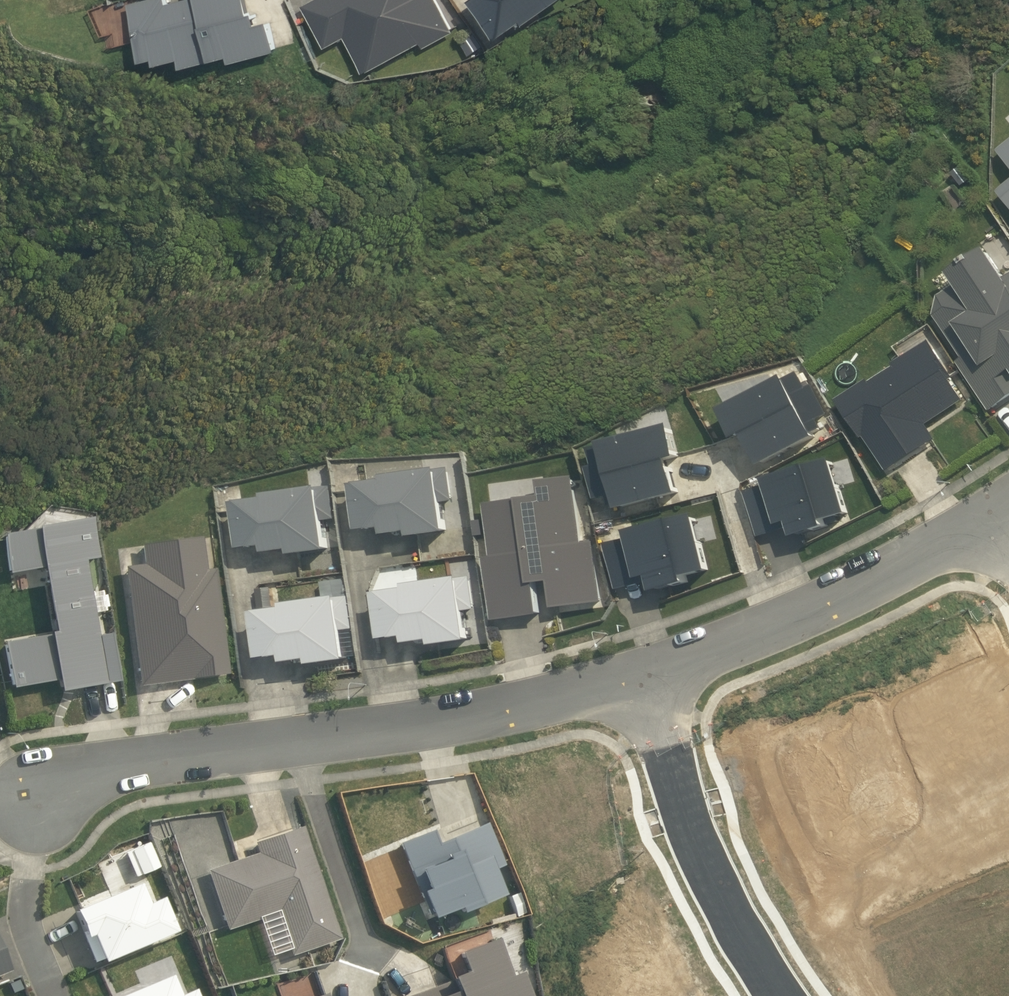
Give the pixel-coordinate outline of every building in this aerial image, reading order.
[(248,0),(178,0),(170,2),(169,0),(144,0),(131,4),(145,60),(158,57),(160,63),(183,58),(185,67),(233,55),(234,61),(279,50),(271,21),(259,23),(257,12),(251,13),(248,0)] [(305,5),(327,46),(347,37),(365,72),(423,41),(427,47),(456,31),(439,0),(314,0),(305,5)] [(562,0),(479,0),(504,35),(529,17),(532,21),(562,0)] [(1001,151),(1008,161),(1008,144),(1001,151)] [(959,362),(992,412),(1008,401),(1008,277),(1008,278),(990,249),(952,274),(959,285),(941,297),(937,317),(965,359),(959,362)] [(871,380),(839,401),(864,439),(866,438),(889,471),(937,439),(928,425),(966,400),(952,379),(954,377),(931,341),(895,364),(898,368),(873,383),(871,380)] [(764,467),(819,438),(816,433),(824,429),(819,420),(829,415),(814,386),(809,389),(801,373),(789,380),(788,377),(725,410),(740,441),(748,436),(764,467)] [(622,511),(682,494),(673,461),(683,459),(674,426),(605,444),(606,446),(591,450),(596,467),(590,468),(598,500),(610,497),(612,507),(620,505),(622,511)] [(853,514),(835,460),(768,480),(770,486),(747,492),(760,538),(793,527),(797,538),(831,528),(828,521),(853,514)] [(455,501),(450,468),(387,477),(387,482),(357,486),(363,532),(386,529),(387,537),(412,533),(413,539),(449,533),(446,503),(455,501)] [(496,621),(541,615),(537,584),(551,582),(555,609),(604,602),(595,543),(591,543),(590,540),(584,542),(575,477),(541,482),(542,497),(487,504),(494,558),(487,559),(496,621)] [(238,504),(244,551),(268,548),(269,555),(293,551),(294,556),(331,551),(327,521),(337,520),(332,486),(268,495),(268,500),(238,504)] [(713,571),(698,515),(630,533),(631,539),(608,545),(620,591),(653,583),(656,593),(691,585),(689,578),(713,571)] [(57,693),(118,682),(110,634),(96,636),(83,561),(97,558),(90,518),(0,535),(0,542),(6,575),(41,568),(52,634),(2,643),(10,689),(55,681),(57,693)] [(142,565),(123,567),(138,687),(227,674),(214,569),(205,570),(200,536),(139,544),(142,565)] [(434,642),(435,647),(472,641),(468,611),(476,610),(472,578),(408,587),(409,590),(379,594),(385,641),(408,638),(409,645),(434,642)] [(346,631),(354,630),(346,579),(323,583),(325,600),(285,605),(286,609),(256,614),(262,661),(286,658),(287,664),(312,661),(313,667),(350,661),(346,631)] [(397,844),(427,919),(453,909),(455,914),(500,895),(490,870),(504,864),(486,823),(435,844),(429,830),(397,844)] [(302,827),(253,843),(256,853),(205,871),(225,931),(257,920),(269,956),(287,950),(290,956),(341,939),(302,827)] [(98,963),(172,932),(159,898),(143,905),(135,884),(70,911),(91,963),(97,960),(98,963)] [(528,913),(520,892),(509,896),(518,917),(528,913)] [(464,972),(448,978),(449,981),(408,995),(531,995),(522,972),(510,976),(497,938),(457,952),(464,972)] [(9,971),(0,948),(0,974),(9,971)] [(166,976),(118,995),(174,995),(166,976)]
